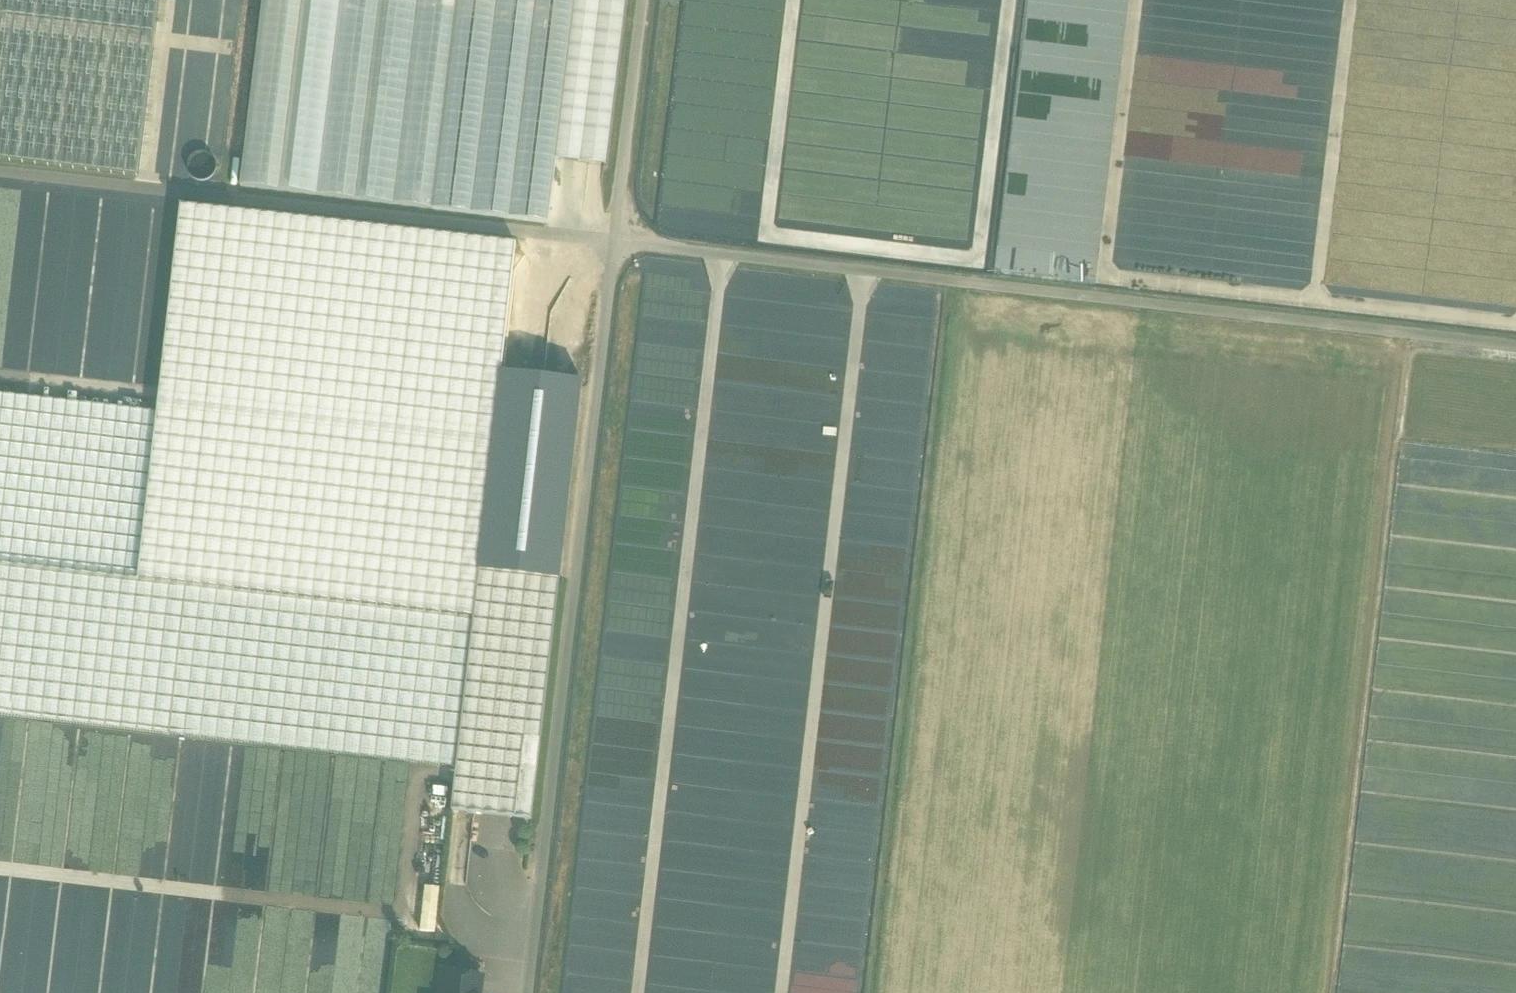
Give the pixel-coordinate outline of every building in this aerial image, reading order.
[(140,173),(161,0),(0,0),(0,157),(140,173)] [(240,186),(549,224),(557,161),(608,167),(628,0),(263,0),(240,186)] [(998,278),(1515,339),(1515,0),(1031,0),(998,278)] [(151,234),(156,205),(128,201),(121,251),(138,253),(141,233),(151,234)] [(0,395),(0,565),(138,581),(138,580),(157,413),(0,395)] [(234,592),(240,545),(241,534),(260,536),(273,427),(174,415),(154,582),(187,586),(234,592)] [(382,440),(285,429),(273,539),(370,550),(382,440)] [(460,448),(394,441),(381,550),(447,558),(460,448)] [(234,592),(187,586),(170,736),(456,769),(479,572),(240,545),(234,592)] [(170,736),(187,586),(154,582),(138,580),(138,581),(0,565),(0,716),(170,736)] [(559,581),(479,572),(456,769),(451,811),(532,820),(559,581)] [(446,974),(443,992),(480,992),(482,978),(446,974)]
